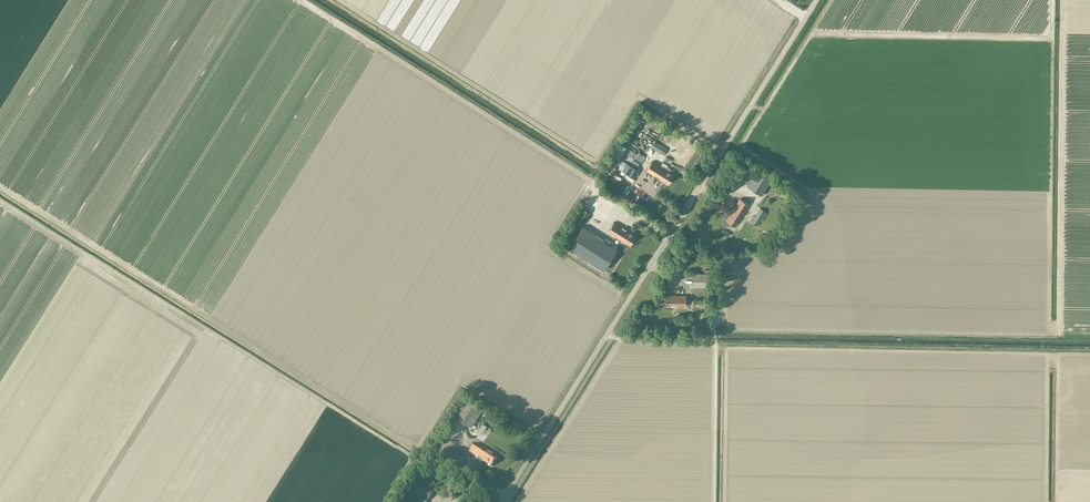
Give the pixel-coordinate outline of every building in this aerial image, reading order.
[(663,155),(667,148),(654,141),(651,145),(650,147),(663,155)] [(662,162),(660,166),(652,161),(646,170),(668,184),(674,174),(671,173),(673,170),(669,167),(668,170),(666,168),(665,169),(665,168),(667,165),(662,162)] [(633,178),(638,170),(626,163),(621,171),(633,178)] [(747,186),(761,195),(772,177),(758,168),(747,186)] [(725,220),(735,226),(749,204),(739,198),(734,206),(731,210),(732,210),(725,220)] [(610,214),(587,199),(583,205),(593,212),(592,215),(595,217),(598,212),(607,218),(610,214)] [(761,226),(769,214),(759,208),(750,222),(756,226),(758,224),(761,226)] [(565,230),(574,235),(586,216),(577,211),(565,230)] [(613,222),(607,231),(630,245),(635,236),(626,230),(626,229),(622,227),(613,222)] [(604,241),(581,227),(568,248),(603,270),(616,249),(611,245),(613,243),(606,238),(604,241)] [(711,287),(711,273),(692,272),(691,286),(711,287)] [(685,306),(686,295),(659,294),(659,306),(671,306),(675,306),(685,306)] [(464,395),(451,414),(471,426),(483,407),(464,395)] [(482,433),(486,426),(483,423),(478,431),(482,433)] [(491,466),(497,457),(474,443),(469,452),(477,458),(481,460),(491,466)] [(450,451),(445,459),(460,467),(464,460),(450,451)] [(427,501),(432,494),(414,482),(409,490),(413,492),(412,494),(418,498),(419,496),(427,501)] [(450,486),(447,491),(454,496),(458,490),(450,486)]
